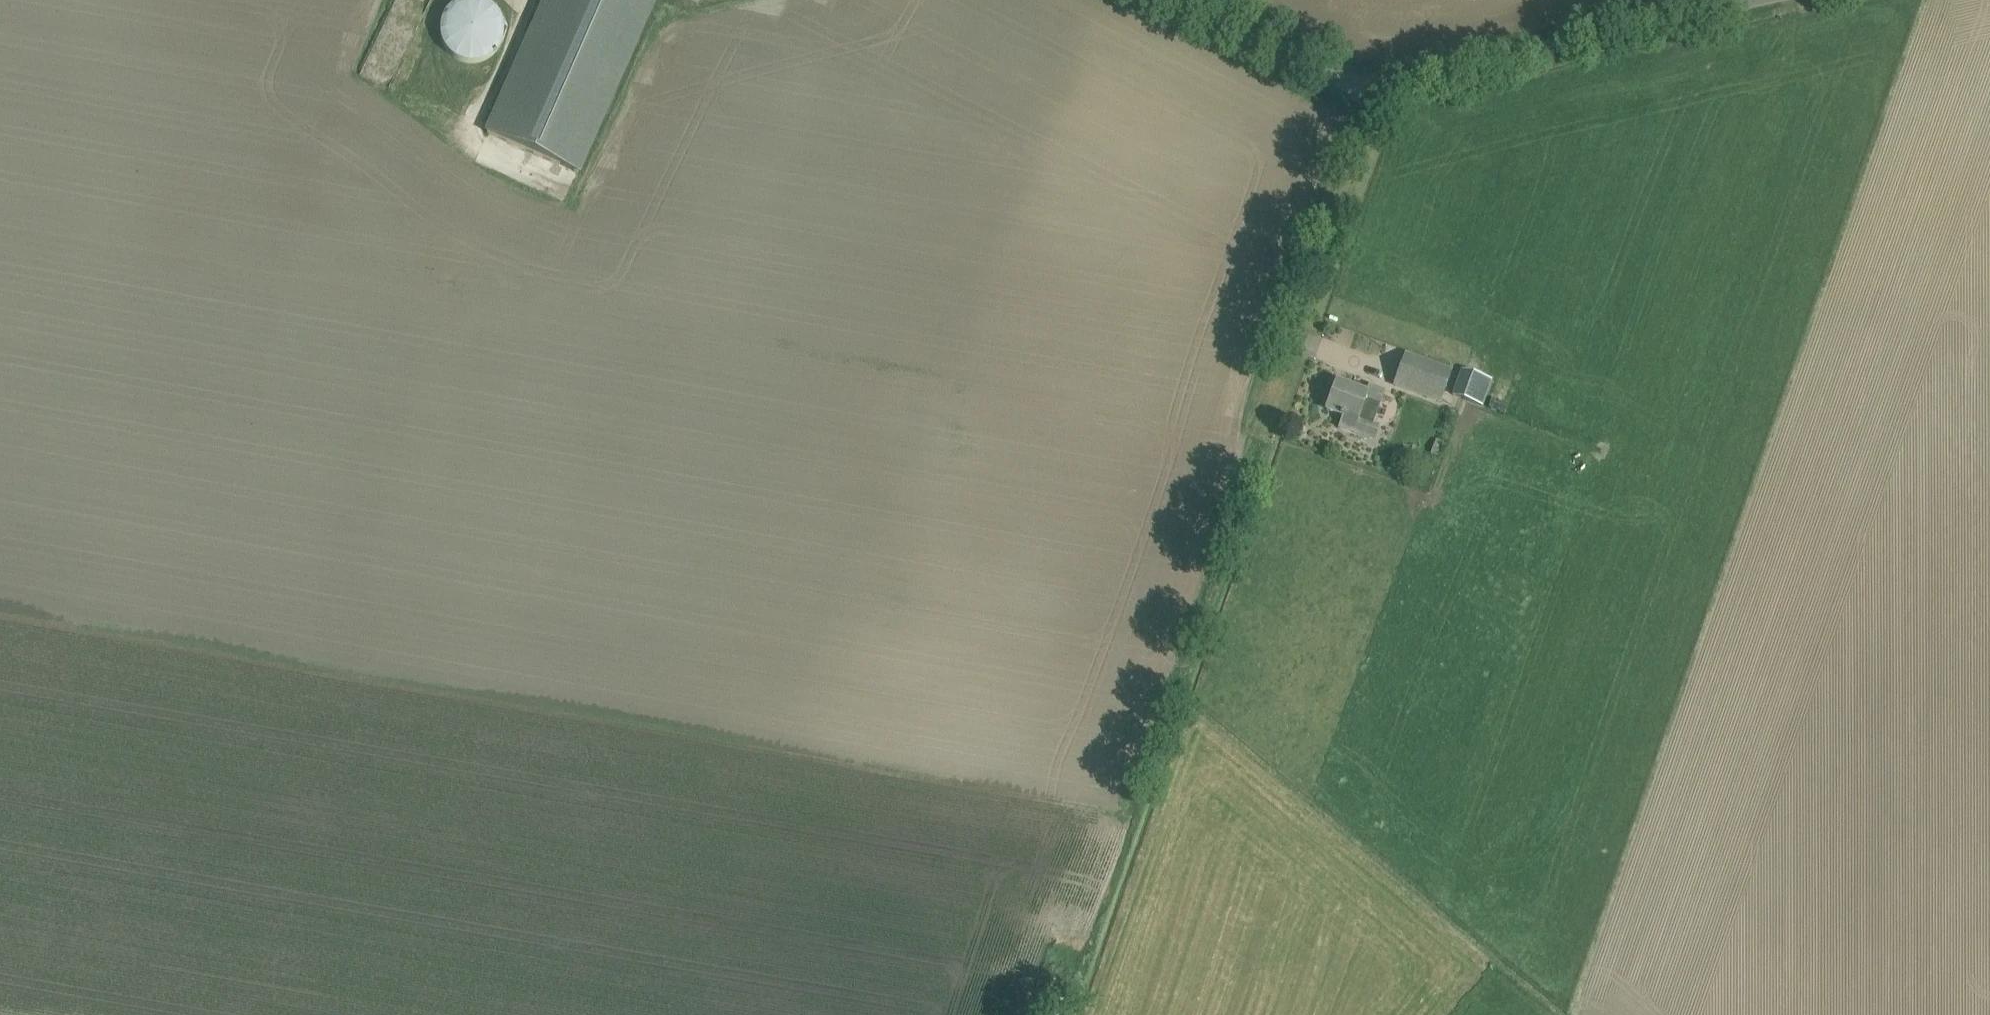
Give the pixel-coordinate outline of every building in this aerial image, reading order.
[(450,54),(456,58),(460,61),(470,63),(478,63),(485,61),(492,57),(497,52),(501,46),(504,38),(505,32),(503,22),(501,16),(495,9),(490,4),(482,0),(480,0),(464,0),(460,1),(453,6),(448,11),(444,17),(441,25),(441,32),(442,40),(445,47),(450,54)] [(582,175),(659,0),(543,0),(484,131),(582,175)] [(703,9),(707,0),(681,0),(703,9)] [(1394,386),(1440,403),(1452,369),(1406,352),(1394,386)] [(1456,387),(1467,392),(1474,375),(1463,371),(1456,387)] [(1373,423),(1385,391),(1370,386),(1367,393),(1337,382),(1327,409),(1341,414),(1340,416),(1343,417),(1339,428),(1375,441),(1381,425),(1373,423)]
